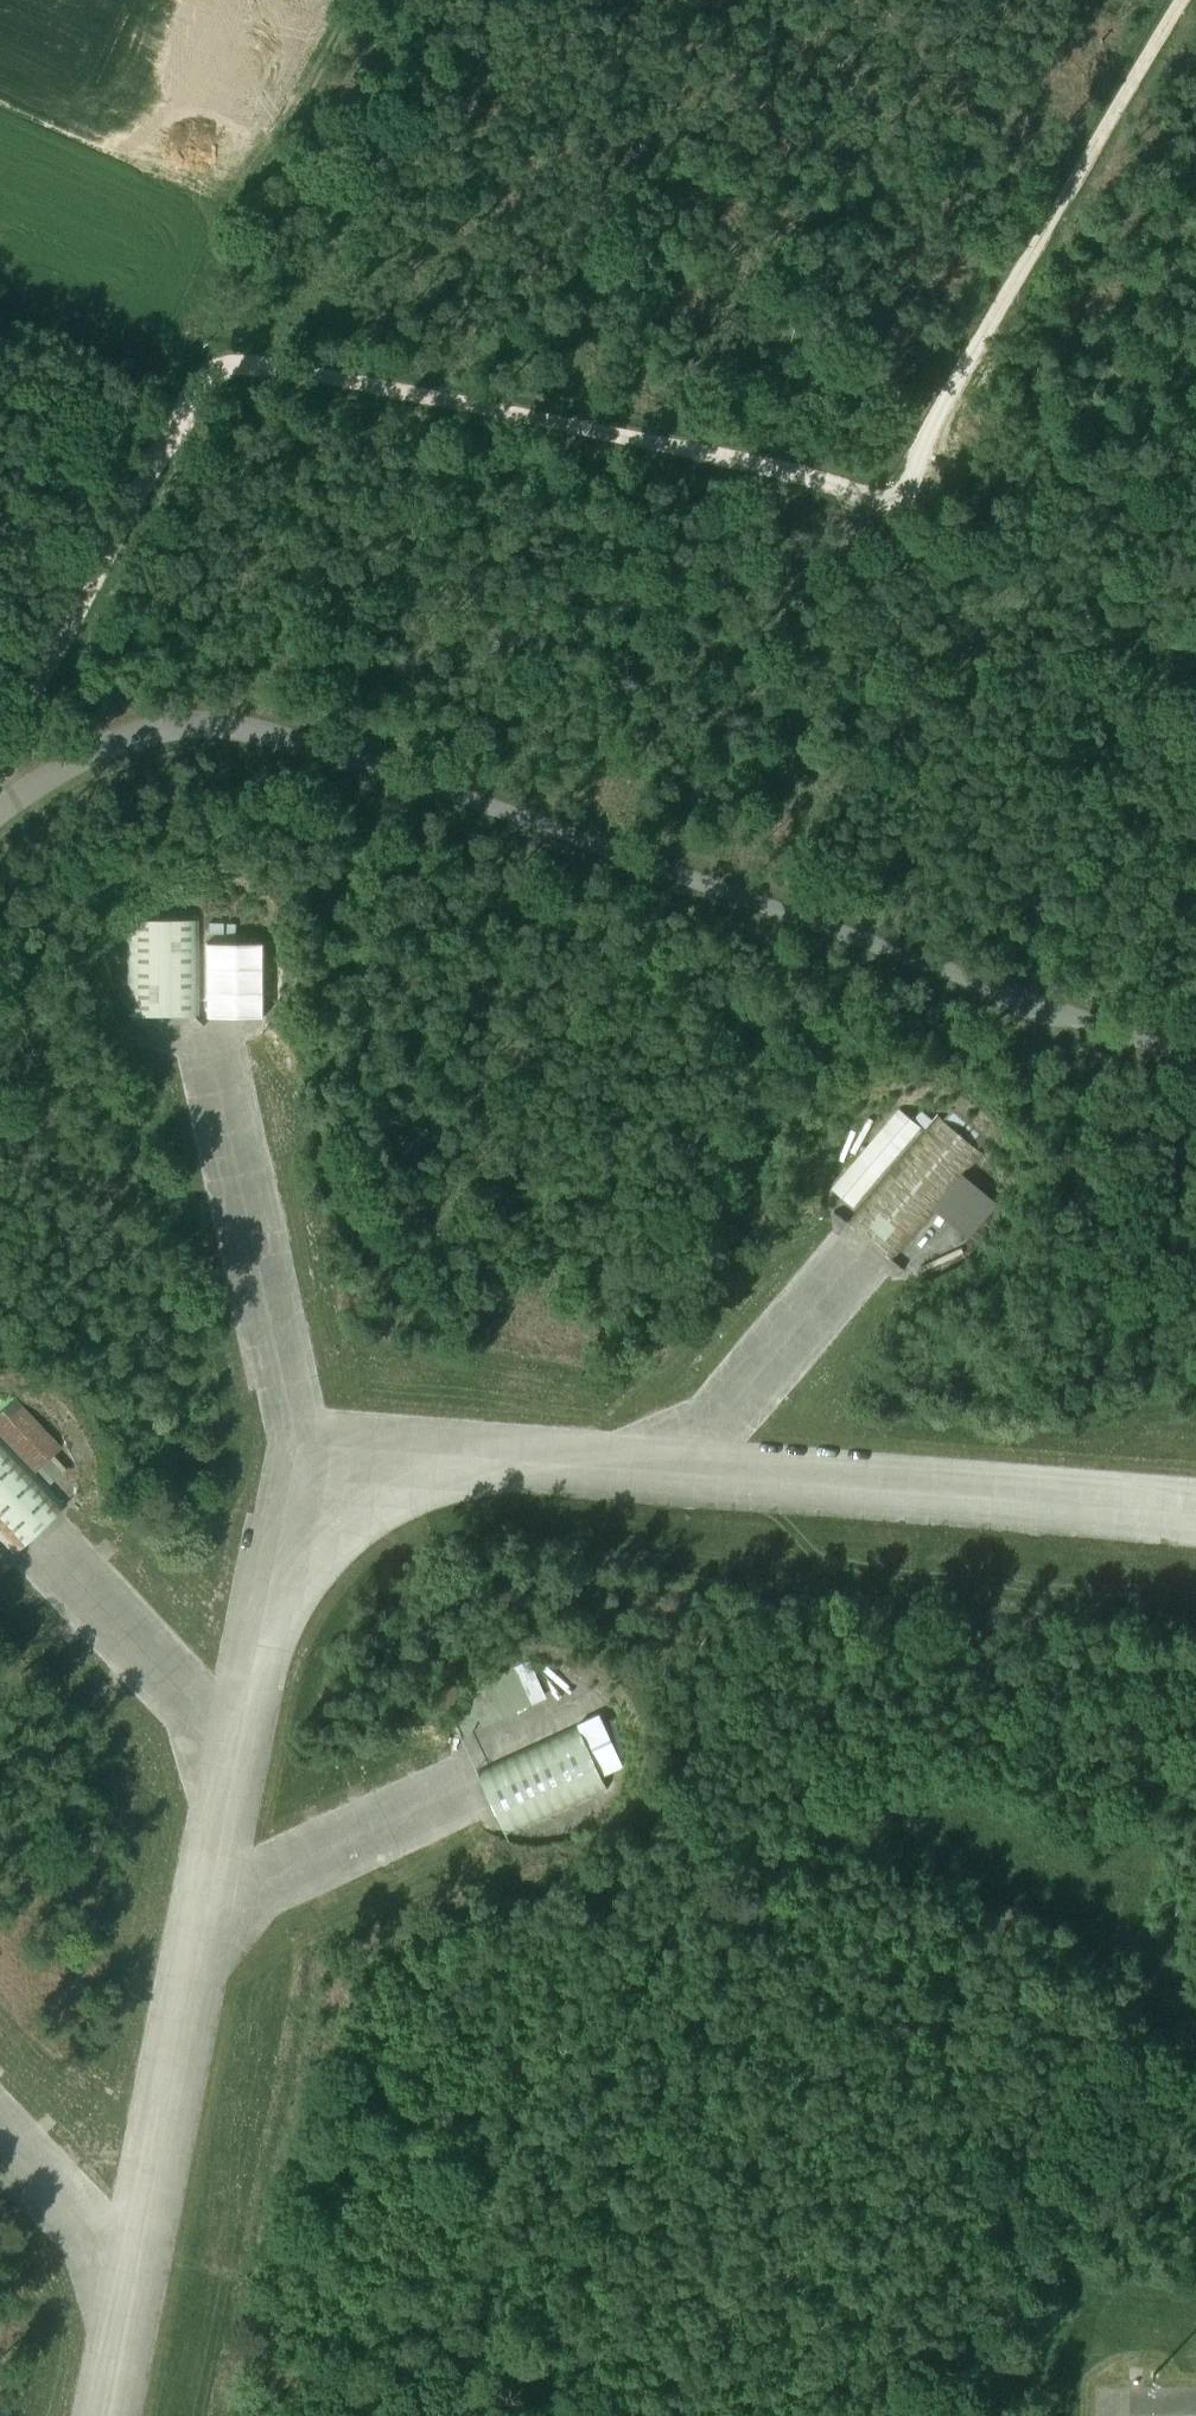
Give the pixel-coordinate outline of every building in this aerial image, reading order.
[(197,1015),(197,918),(128,918),(127,1015),(197,1015)] [(264,943),(202,944),(203,1016),(264,1016),(264,943)] [(834,1188),(858,1208),(923,1130),(899,1110),(834,1188)] [(858,1208),(847,1220),(871,1240),(895,1261),(934,1213),(963,1181),(983,1156),(935,1116),(923,1130),(858,1208)] [(963,1181),(934,1213),(966,1241),(995,1209),(963,1181)] [(0,1409),(0,1439),(32,1473),(60,1447),(13,1397),(0,1409)] [(12,1556),(35,1535),(64,1507),(32,1473),(0,1439),(0,1543),(12,1556)] [(599,1713),(576,1724),(600,1776),(623,1766),(599,1713)] [(576,1724),(476,1769),(486,1791),(505,1835),(606,1790),(600,1776),(576,1724)]
